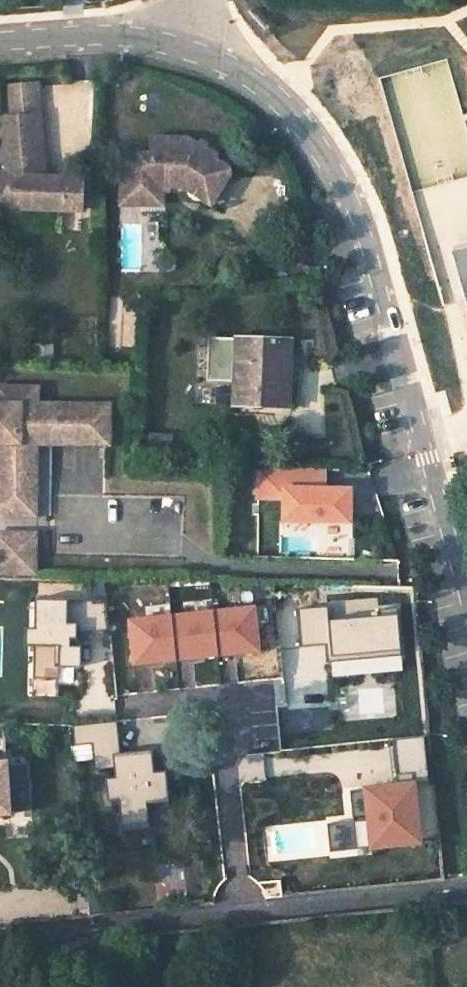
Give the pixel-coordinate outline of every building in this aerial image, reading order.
[(9,122),(37,120),(34,89),(7,91),(9,122)] [(33,182),(29,139),(39,138),(37,120),(9,122),(0,123),(0,217),(5,225),(20,214),(56,215),(80,216),(81,184),(43,183),(33,182)] [(29,139),(33,182),(43,183),(39,138),(29,139)] [(160,209),(160,195),(167,195),(167,190),(180,191),(208,209),(227,179),(226,174),(212,166),(214,162),(186,145),(150,144),(150,160),(136,160),(121,174),(120,191),(137,192),(136,209),(160,209)] [(120,209),(136,209),(137,192),(120,191),(120,209)] [(20,214),(5,225),(14,238),(34,231),(54,232),(56,215),(20,214)] [(444,252),(466,333),(466,246),(444,252)] [(235,383),(236,339),(210,338),(208,382),(235,383)] [(235,383),(234,407),(282,409),(283,364),(290,364),(290,363),(290,341),(236,339),(235,383)] [(283,364),(282,409),(292,410),(294,363),(290,363),(290,364),(283,364)] [(31,498),(31,464),(27,464),(27,459),(22,459),(22,449),(22,447),(26,447),(26,442),(45,442),(100,443),(100,410),(28,409),(28,393),(0,392),(0,498),(29,498),(31,498)] [(254,468),(254,502),(274,502),(274,523),(344,525),(344,487),(322,486),(322,469),(254,468)] [(0,498),(0,518),(29,518),(29,498),(0,498)] [(30,551),(30,545),(0,544),(0,553),(10,553),(10,551),(30,551)] [(30,569),(30,551),(10,551),(10,553),(0,553),(0,560),(7,560),(7,568),(30,569)] [(105,601),(25,600),(25,630),(18,630),(19,646),(29,646),(31,678),(53,678),(53,669),(72,668),(73,641),(108,636),(105,601)] [(264,647),(261,606),(127,619),(131,662),(264,647)] [(389,615),(324,620),(324,607),(296,609),(300,647),(323,644),(326,660),(392,653),(389,615)] [(112,721),(70,727),(72,745),(88,743),(88,801),(107,801),(109,836),(140,836),(137,805),(160,803),(157,771),(144,773),(142,749),(114,751),(112,721)] [(420,736),(391,738),(393,775),(422,773),(420,736)] [(3,763),(1,764),(5,812),(8,812),(23,811),(19,762),(3,763)] [(405,782),(356,787),(362,848),(416,845),(405,782)]
